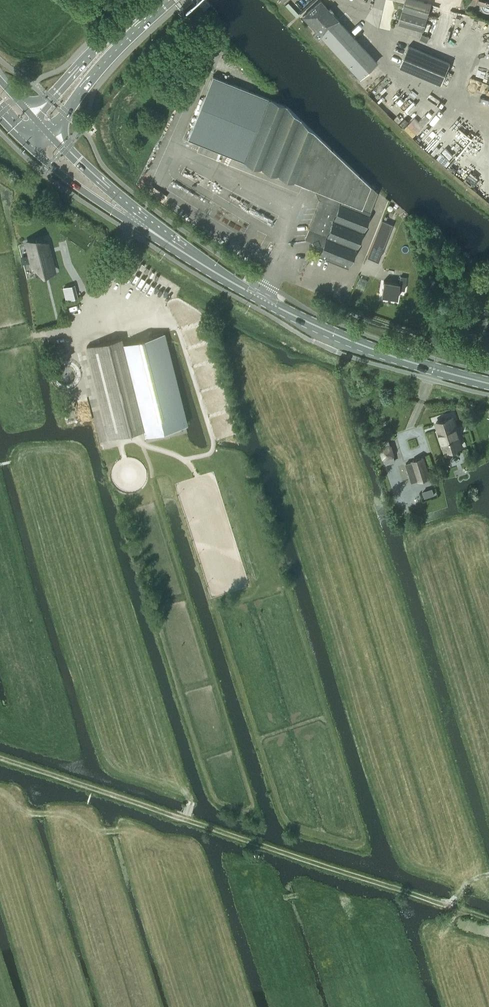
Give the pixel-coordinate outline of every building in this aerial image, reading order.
[(318,40),(321,37),(359,78),(377,62),(320,0),(302,16),(317,32),(313,35),(318,40)] [(423,31),(432,4),(420,0),(406,0),(399,23),(423,31)] [(481,1),(481,2),(481,3),(481,4),(481,5),(481,6),(482,7),(482,8),(483,9),(484,10),(485,10),(486,11),(487,11),(488,11),(488,0),(477,0),(481,1)] [(400,66),(441,83),(450,63),(408,46),(400,66)] [(286,105),(269,98),(211,75),(186,138),(244,161),(316,190),(315,191),(318,198),(320,199),(304,238),(312,241),(314,247),(320,244),(323,246),(319,256),(331,261),(344,266),(347,267),(370,211),(377,192),(378,192),(286,105)] [(381,219),(367,255),(378,260),(393,224),(381,219)] [(36,240),(26,242),(32,267),(39,272),(46,271),(54,269),(47,242),(36,240)] [(409,250),(411,261),(422,260),(421,248),(409,250)] [(400,276),(399,283),(383,280),(381,295),(397,298),(398,288),(404,289),(406,277),(400,276)] [(145,435),(178,426),(186,424),(164,333),(123,343),(122,337),(87,346),(110,438),(144,429),(145,435)] [(445,450),(461,445),(452,417),(436,422),(445,450)] [(391,443),(378,447),(383,460),(395,455),(391,443)] [(419,479),(429,476),(423,457),(413,460),(419,479)] [(434,488),(420,492),(422,500),(436,496),(434,488)]
